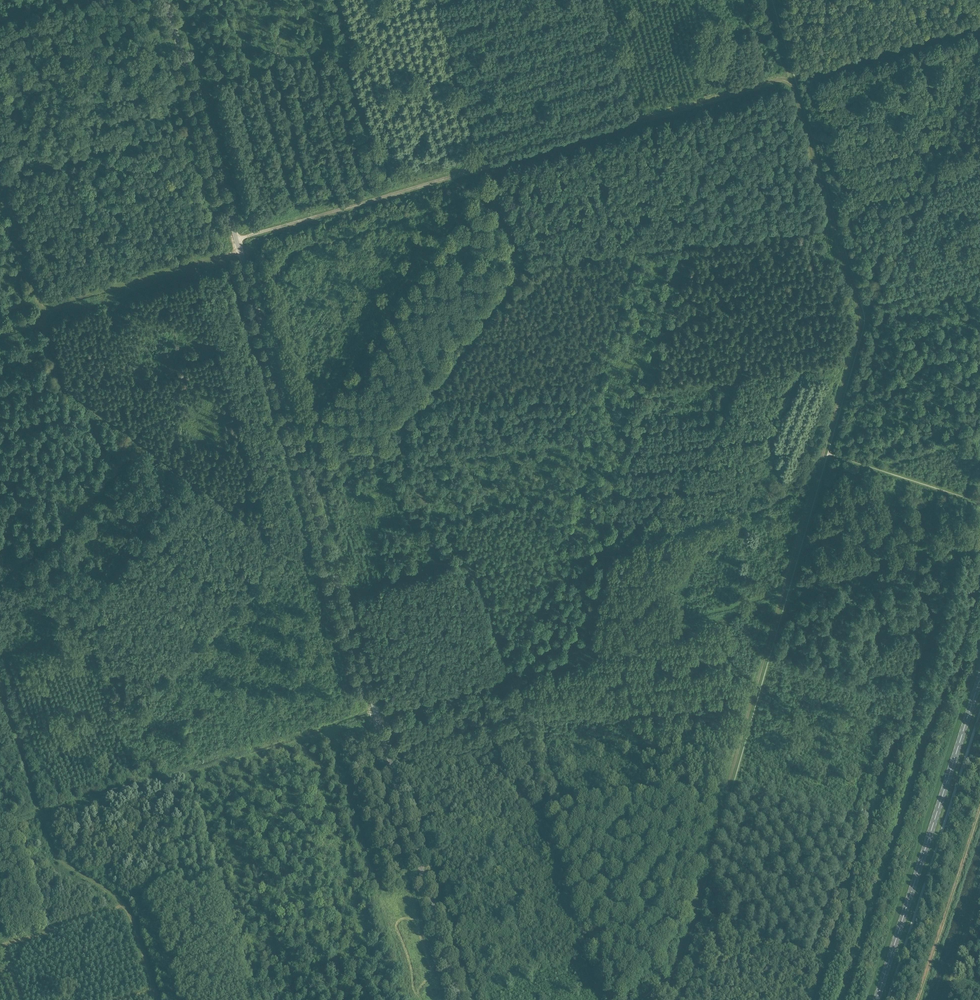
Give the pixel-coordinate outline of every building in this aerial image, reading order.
[(520,276),(517,281),(525,286),(528,281),(520,276)]
